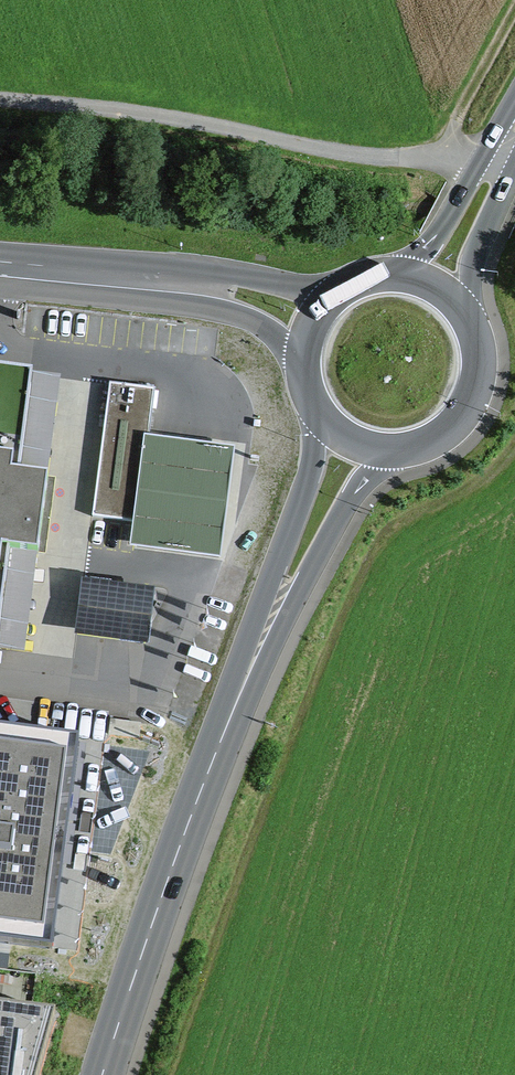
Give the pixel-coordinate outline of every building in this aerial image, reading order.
[(10,561),(34,564),(44,492),(15,488),(29,387),(0,383),(0,635),(10,561)] [(134,524),(145,440),(150,396),(111,391),(95,519),(134,524)] [(236,452),(145,440),(134,524),(131,551),(222,563),(236,452)] [(156,594),(82,586),(76,642),(150,651),(156,594)] [(0,751),(0,958),(49,964),(75,761),(0,751)] [(0,997),(0,1074),(38,1074),(57,1005),(0,997)]
